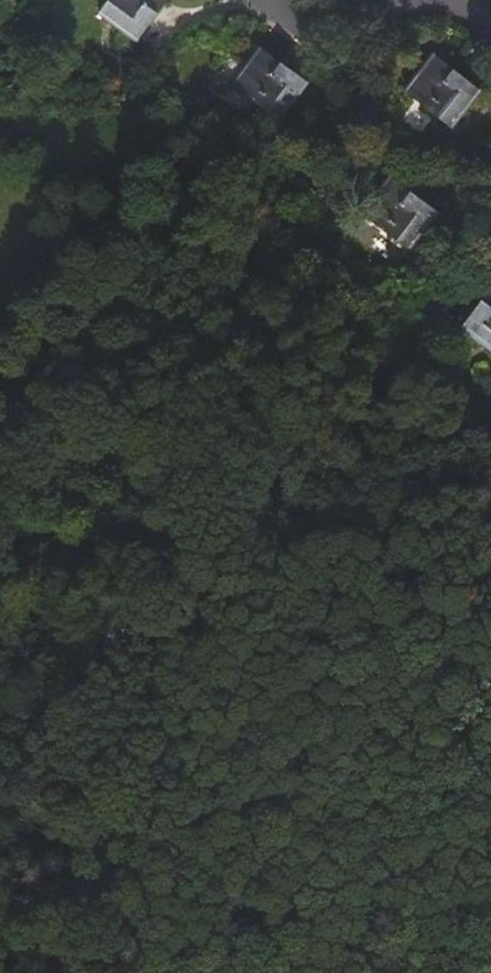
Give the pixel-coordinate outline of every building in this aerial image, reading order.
[(170,0),(111,0),(101,13),(140,41),(170,0)] [(280,121),(308,83),(261,48),(232,87),(280,121)] [(450,129),(478,92),(432,56),(404,93),(450,129)] [(409,251),(437,214),(390,179),(361,216),(409,251)] [(461,328),(490,349),(490,288),(461,328)]
